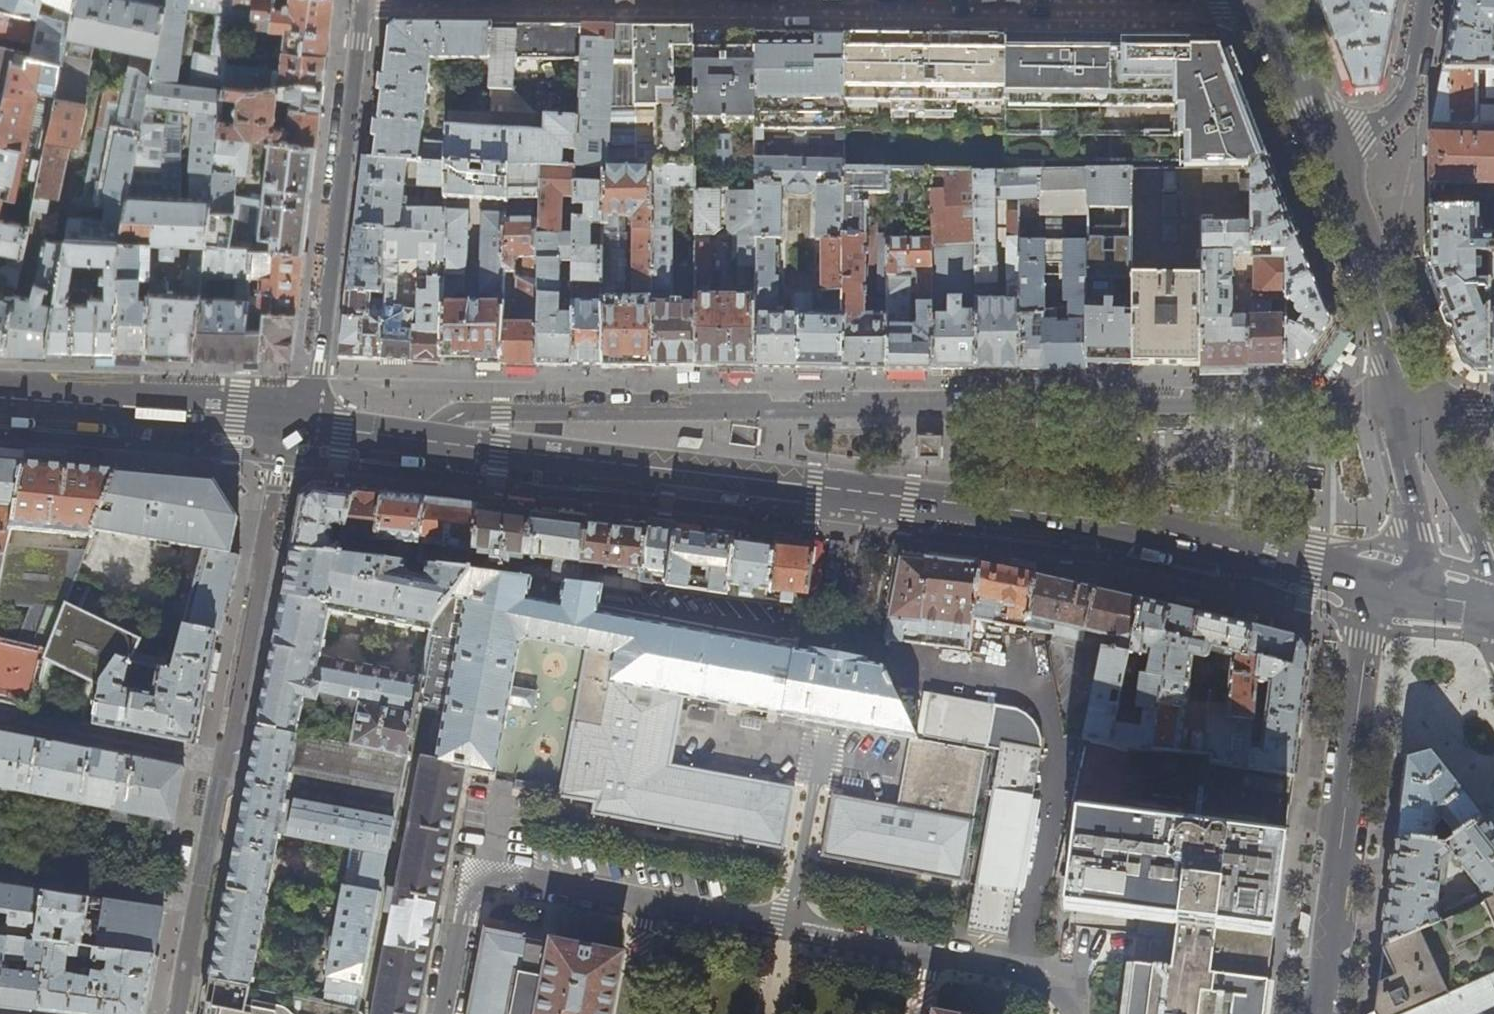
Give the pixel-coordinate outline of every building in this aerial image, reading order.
[(40,15),(44,0),(0,0),(0,6),(40,15)] [(59,1),(56,18),(72,21),(76,0),(57,0),(59,1)] [(66,239),(118,242),(128,194),(166,0),(76,0),(72,21),(69,36),(132,50),(124,93),(111,90),(105,95),(84,197),(107,202),(105,214),(99,214),(96,215),(95,220),(80,219),(79,220),(69,219),(65,239),(66,239)] [(180,198),(180,117),(185,117),(186,112),(195,112),(188,198),(196,198),(210,199),(218,133),(220,115),(223,95),(224,87),(226,66),(231,26),(234,0),(166,0),(128,194),(180,198)] [(275,0),(234,0),(231,26),(286,31),(281,70),(226,66),(224,87),(250,89),(292,83),(325,86),(331,35),(335,0),(290,0),(290,5),(284,5),(284,10),(274,10),(275,0)] [(1379,79),(1391,24),(1396,0),(1323,0),(1329,15),(1355,81),(1379,79)] [(1450,33),(1442,68),(1493,68),(1493,0),(1456,0),(1450,33)] [(0,6),(0,36),(34,44),(32,56),(64,63),(65,54),(69,36),(72,21),(56,18),(40,15),(0,6)] [(386,57),(380,109),(374,159),(447,165),(508,169),(543,170),(576,170),(579,119),(546,117),(513,91),(550,84),(567,83),(580,82),(583,25),(502,25),(397,24),(389,30),(386,57)] [(636,169),(635,25),(583,25),(580,82),(579,119),(576,170),(604,170),(636,169)] [(693,26),(635,25),(636,169),(653,169),(695,169),(693,31),(693,26)] [(723,32),(693,31),(695,169),(695,191),(720,191),(728,191),(756,191),(756,32),(723,32)] [(799,32),(756,32),(756,191),(755,365),(775,365),(821,366),(844,366),(844,171),(844,132),(845,33),(799,32)] [(1006,133),(1006,36),(1006,35),(961,34),(907,34),(845,33),(844,132),(1006,133)] [(1188,42),(1188,36),(1160,36),(1052,36),(1006,36),(1006,133),(1006,173),(1087,170),(1132,169),(1131,168),(1251,169),(1251,166),(1267,159),(1241,93),(1227,55),(1218,55),(1218,49),(1203,49),(1203,42),(1188,42)] [(14,51),(14,50),(0,48),(0,116),(14,51)] [(44,161),(64,63),(32,56),(14,51),(0,116),(0,208),(2,198),(16,200),(24,163),(35,165),(36,159),(44,161)] [(92,61),(65,54),(64,63),(44,161),(34,210),(47,212),(50,199),(58,201),(69,151),(76,152),(86,106),(82,105),(92,61)] [(1442,68),(1436,102),(1429,135),(1429,184),(1493,186),(1493,137),(1461,136),(1461,123),(1493,124),(1493,68),(1442,68)] [(218,133),(250,137),(255,137),(287,141),(287,143),(317,147),(318,147),(321,128),(324,110),(322,109),(325,86),(292,83),(250,89),(224,87),(223,95),(239,97),(239,102),(233,107),(233,112),(237,117),(220,115),(218,133)] [(245,175),(250,137),(218,133),(210,199),(204,246),(250,248),(304,250),(312,194),(317,147),(287,143),(287,141),(255,137),(253,154),(268,156),(263,201),(234,197),(237,174),(245,175)] [(447,188),(447,165),(374,159),(364,158),(360,192),(355,231),(384,232),(446,235),(446,199),(438,199),(437,211),(402,210),(405,186),(447,188)] [(1288,211),(1267,159),(1251,166),(1251,169),(1251,222),(1252,222),(1252,254),(1252,258),(1255,258),(1272,258),(1272,254),(1287,254),(1287,238),(1299,239),(1288,211)] [(447,165),(447,188),(446,199),(446,235),(444,279),(442,360),(466,360),(470,360),(501,361),(503,305),(505,257),(506,220),(507,194),(508,169),(447,165)] [(1251,222),(1251,169),(1131,168),(1132,169),(1132,277),(1132,365),(1166,365),(1202,366),(1202,276),(1202,222),(1251,222)] [(543,170),(508,169),(507,194),(512,194),(511,211),(516,214),(531,214),(531,221),(506,220),(505,257),(514,257),(513,272),(516,279),(516,306),(503,305),(501,361),(514,361),(537,361),(543,170)] [(604,170),(603,224),(603,249),(603,284),(603,304),(603,362),(630,363),(653,363),(653,169),(636,169),(604,170)] [(672,303),(671,191),(695,191),(695,169),(653,169),(653,363),(674,364),(696,364),(696,306),(683,306),(683,303),(672,303)] [(1132,277),(1132,169),(1087,170),(1088,243),(1087,243),(1086,310),(1087,324),(1085,364),(1087,364),(1102,365),(1132,365),(1132,277)] [(576,198),(576,170),(543,170),(537,361),(551,361),(573,362),(574,302),(574,283),(560,283),(561,261),(575,262),(575,236),(560,236),(562,198),(576,198)] [(576,170),(576,198),(575,236),(575,262),(574,283),(603,284),(603,249),(591,249),(591,225),(603,224),(604,170),(576,170)] [(1088,243),(1087,170),(1006,173),(973,173),(976,245),(977,369),(992,369),(1021,370),(1021,317),(1021,243),(1087,243),(1088,243)] [(890,194),(890,172),(844,171),(844,366),(861,367),(889,367),(890,241),(881,241),(881,266),(877,269),(877,279),(872,279),(871,315),(865,315),(867,204),(856,204),(857,194),(890,194)] [(932,230),(932,174),(932,172),(890,172),(890,194),(890,241),(889,367),(905,368),(933,368),(932,240),(899,240),(898,230),(932,230)] [(973,173),(932,174),(932,230),(932,240),(933,368),(948,368),(977,369),(976,245),(973,173)] [(755,365),(756,191),(728,191),(728,229),(732,235),(732,262),(739,262),(740,297),(710,297),(710,235),(714,235),(720,229),(720,191),(695,191),(696,306),(696,364),(723,364),(730,365),(755,365)] [(167,356),(193,356),(198,299),(199,287),(201,269),(204,246),(210,199),(196,198),(188,198),(188,200),(180,199),(180,198),(128,194),(118,242),(149,243),(146,355),(167,356)] [(1493,255),(1493,235),(1478,236),(1478,209),(1429,210),(1429,249),(1429,272),(1464,361),(1476,369),(1489,370),(1489,310),(1489,283),(1475,283),(1475,270),(1489,270),(1489,255),(1493,255)] [(5,352),(16,297),(30,226),(0,221),(0,252),(17,255),(12,266),(5,265),(0,268),(0,352),(5,352)] [(1246,368),(1249,367),(1249,318),(1229,318),(1231,312),(1232,254),(1252,254),(1252,222),(1251,222),(1202,222),(1202,276),(1202,366),(1202,368),(1203,368),(1246,368)] [(382,294),(384,232),(355,231),(350,276),(347,294),(372,294),(382,294)] [(444,279),(446,235),(384,232),(382,294),(382,301),(380,359),(392,359),(409,359),(409,329),(414,330),(414,308),(397,308),(398,262),(418,262),(418,279),(444,279)] [(1321,297),(1299,239),(1287,238),(1287,254),(1286,312),(1297,312),(1299,314),(1301,315),(1303,316),(1295,330),(1286,329),(1286,367),(1296,367),(1304,367),(1307,363),(1332,326),(1325,306),(1321,297)] [(81,354),(116,355),(118,242),(66,239),(66,243),(48,353),(74,354),(81,354)] [(31,300),(16,297),(5,352),(26,353),(48,353),(66,243),(44,240),(37,283),(34,282),(31,300)] [(146,355),(149,243),(118,242),(116,355),(126,355),(146,355)] [(1086,310),(1087,243),(1021,243),(1021,317),(1042,317),(1043,370),(1059,370),(1085,371),(1085,364),(1087,324),(1086,310)] [(248,277),(250,248),(204,246),(201,269),(199,287),(205,287),(206,284),(223,285),(224,277),(237,277),(235,300),(198,299),(193,356),(216,357),(242,357),(247,299),(248,277)] [(306,250),(304,250),(250,248),(248,277),(260,277),(257,299),(247,299),(242,357),(268,358),(290,358),(291,358),(295,331),(297,312),(299,312),(303,284),(306,250)] [(1249,300),(1249,318),(1249,367),(1252,368),(1286,367),(1286,329),(1286,312),(1287,254),(1272,254),(1272,258),(1255,258),(1256,300),(1249,300)] [(442,360),(444,279),(418,279),(419,330),(414,330),(409,329),(409,359),(424,359),(442,360)] [(372,301),(372,294),(347,294),(344,321),(340,358),(362,358),(380,359),(382,301),(372,301)] [(603,304),(574,302),(573,362),(582,362),(603,362),(603,304)] [(1317,366),(1343,329),(1333,303),(1325,306),(1332,326),(1307,363),(1312,367),(1317,366)] [(1021,317),(1021,370),(1031,370),(1043,370),(1042,317),(1021,317)] [(925,439),(924,437),(923,437),(922,436),(920,436),(920,437),(918,438),(918,460),(921,460),(921,461),(924,461),(924,460),(926,460),(927,457),(930,456),(932,456),(934,458),(935,460),(936,460),(936,462),(939,462),(939,460),(941,460),(941,438),(938,438),(938,437),(935,437),(935,438),(934,438),(933,440),(932,441),(929,442),(927,442),(926,441),(925,439)] [(24,462),(0,460),(0,582),(11,529),(24,462)] [(94,532),(118,472),(118,469),(78,466),(64,465),(24,462),(11,529),(93,535),(94,532)] [(157,475),(118,472),(94,532),(203,541),(204,536),(235,538),(238,525),(240,513),(215,480),(202,479),(157,475)] [(298,524),(293,551),(338,557),(354,495),(352,495),(331,492),(315,490),(302,499),(298,524)] [(354,493),(354,495),(338,557),(375,561),(383,497),(371,495),(354,493)] [(404,499),(383,497),(375,561),(417,566),(426,502),(405,499),(404,499)] [(446,504),(426,502),(417,566),(448,570),(448,568),(451,551),(458,506),(446,504)] [(467,507),(458,506),(451,551),(472,554),(478,508),(467,507)] [(504,512),(478,508),(472,554),(470,571),(470,573),(471,574),(472,572),(521,578),(524,557),(532,515),(506,512),(504,512)] [(532,515),(524,557),(521,578),(533,579),(567,583),(580,585),(588,523),(588,522),(562,519),(532,515)] [(617,527),(612,526),(588,523),(580,585),(602,588),(641,592),(642,583),(648,531),(617,527)] [(101,687),(117,660),(128,662),(135,664),(173,672),(177,658),(67,601),(93,535),(11,529),(0,582),(0,603),(29,605),(16,639),(0,636),(0,703),(34,711),(47,659),(101,687)] [(648,529),(648,531),(642,583),(668,587),(676,533),(662,531),(648,529)] [(734,540),(711,537),(705,537),(676,533),(668,587),(726,594),(734,540)] [(235,538),(204,536),(203,541),(199,580),(199,581),(186,628),(216,634),(219,634),(233,579),(239,556),(232,555),(235,538)] [(755,543),(734,540),(726,594),(765,599),(774,545),(755,543)] [(774,545),(765,599),(804,604),(814,550),(813,550),(793,547),(774,545)] [(358,1011),(415,713),(422,677),(321,657),(330,611),(431,630),(432,625),(453,597),(471,574),(470,573),(470,571),(472,554),(451,551),(448,568),(448,570),(417,566),(375,561),(338,557),(293,551),(290,567),(285,592),(277,633),(259,728),(241,820),(241,823),(225,906),(211,979),(251,988),(280,836),(353,849),(322,1003),(358,1011)] [(968,649),(972,620),(980,565),(926,558),(926,562),(902,558),(901,558),(888,629),(886,641),(888,641),(902,643),(903,633),(913,635),(915,634),(918,632),(935,634),(935,635),(938,636),(938,635),(948,636),(948,637),(951,638),(951,636),(962,637),(961,648),(968,649)] [(1008,570),(980,565),(972,620),(1025,628),(1025,626),(1027,617),(1034,574),(1008,570)] [(471,574),(453,597),(469,600),(461,641),(430,635),(422,677),(415,713),(445,719),(436,764),(424,761),(398,892),(390,890),(385,913),(394,915),(375,1013),(419,1013),(466,770),(498,776),(522,646),(531,639),(588,650),(560,798),(595,804),(593,815),(782,850),(793,788),(671,765),(684,697),(800,718),(800,720),(812,722),(827,724),(841,727),(851,729),(851,727),(909,738),(896,808),(831,796),(820,857),(960,883),(981,750),(918,739),(914,739),(912,734),(882,666),(858,662),(852,661),(838,659),(823,656),(817,655),(811,654),(796,652),(598,614),(602,588),(580,585),(567,583),(563,608),(529,602),(533,579),(521,578),(472,572),(471,574)] [(1121,676),(1139,599),(1101,591),(1064,582),(1034,574),(1027,617),(1051,622),(1050,631),(1052,631),(1053,631),(1053,637),(1082,643),(1086,630),(1103,634),(1081,738),(1081,739),(1082,740),(1106,745),(1110,724),(1121,676)] [(1155,603),(1139,599),(1121,676),(1129,677),(1141,654),(1149,655),(1147,675),(1138,674),(1135,707),(1142,708),(1139,727),(1110,724),(1106,745),(1120,749),(1132,749),(1149,750),(1160,679),(1165,636),(1161,636),(1169,607),(1155,603)] [(1175,608),(1169,607),(1161,636),(1165,636),(1191,642),(1198,614),(1193,612),(1175,608)] [(1224,620),(1198,614),(1191,642),(1165,636),(1160,679),(1149,750),(1178,752),(1188,695),(1186,695),(1191,655),(1201,657),(1204,656),(1206,655),(1207,653),(1209,648),(1231,653),(1228,675),(1225,718),(1208,715),(1206,733),(1190,732),(1187,752),(1209,754),(1208,762),(1246,768),(1250,723),(1253,692),(1256,658),(1244,655),(1250,626),(1224,620)] [(1251,626),(1250,626),(1244,655),(1256,658),(1291,667),(1300,638),(1291,636),(1262,629),(1251,626)] [(213,650),(216,634),(186,628),(177,658),(173,672),(135,664),(133,672),(156,677),(155,683),(148,682),(145,693),(123,688),(128,662),(117,660),(101,687),(93,725),(195,745),(195,740),(204,694),(210,663),(213,650)] [(1291,667),(1256,658),(1253,692),(1266,694),(1260,742),(1254,741),(1256,723),(1250,723),(1246,768),(1294,776),(1301,718),(1310,651),(1301,639),(1300,638),(1291,667)] [(989,703),(919,691),(912,734),(914,739),(918,739),(918,736),(982,746),(989,703)] [(184,768),(177,767),(153,762),(96,751),(36,739),(11,734),(0,732),(0,789),(173,823),(177,804),(184,768)] [(1401,799),(1406,758),(1431,751),(1460,788),(1469,800),(1476,795),(1431,738),(1400,747),(1389,828),(1398,829),(1401,799)] [(997,740),(965,931),(1006,938),(1037,747),(997,740)] [(1398,829),(1396,839),(1444,844),(1449,841),(1483,817),(1469,800),(1460,788),(1431,751),(1406,758),(1401,799),(1398,829)] [(1069,860),(1063,902),(1176,917),(1226,922),(1275,928),(1280,882),(1286,836),(1075,809),(1069,860)] [(1396,839),(1391,879),(1382,948),(1493,897),(1493,831),(1483,817),(1449,841),(1444,844),(1396,839)] [(44,891),(0,884),(0,938),(7,939),(35,942),(44,891)] [(79,947),(88,898),(62,893),(44,891),(35,942),(48,943),(52,944),(54,936),(59,936),(60,932),(65,932),(64,945),(79,947)] [(1382,948),(1377,990),(1374,1013),(1407,1013),(1493,974),(1493,897),(1382,948)] [(163,909),(103,900),(98,927),(91,926),(88,948),(154,957),(163,909)] [(1275,928),(1226,922),(1176,917),(1170,967),(1133,962),(1126,1013),(1264,1013),(1275,928)] [(488,919),(471,1013),(619,1013),(633,946),(488,919)] [(35,942),(7,939),(0,989),(0,1007),(14,1009),(39,1012),(48,943),(35,942)] [(64,945),(52,944),(48,943),(39,1012),(55,1013),(144,1013),(147,996),(154,957),(88,948),(79,947),(64,945)] [(1407,1013),(1475,1013),(1493,1005),(1493,974),(1407,1013)] [(358,1011),(322,1003),(251,988),(211,979),(204,1011),(204,1013),(358,1013),(358,1011)] [(962,1012),(926,1005),(924,1013),(973,1013),(962,1012)]
